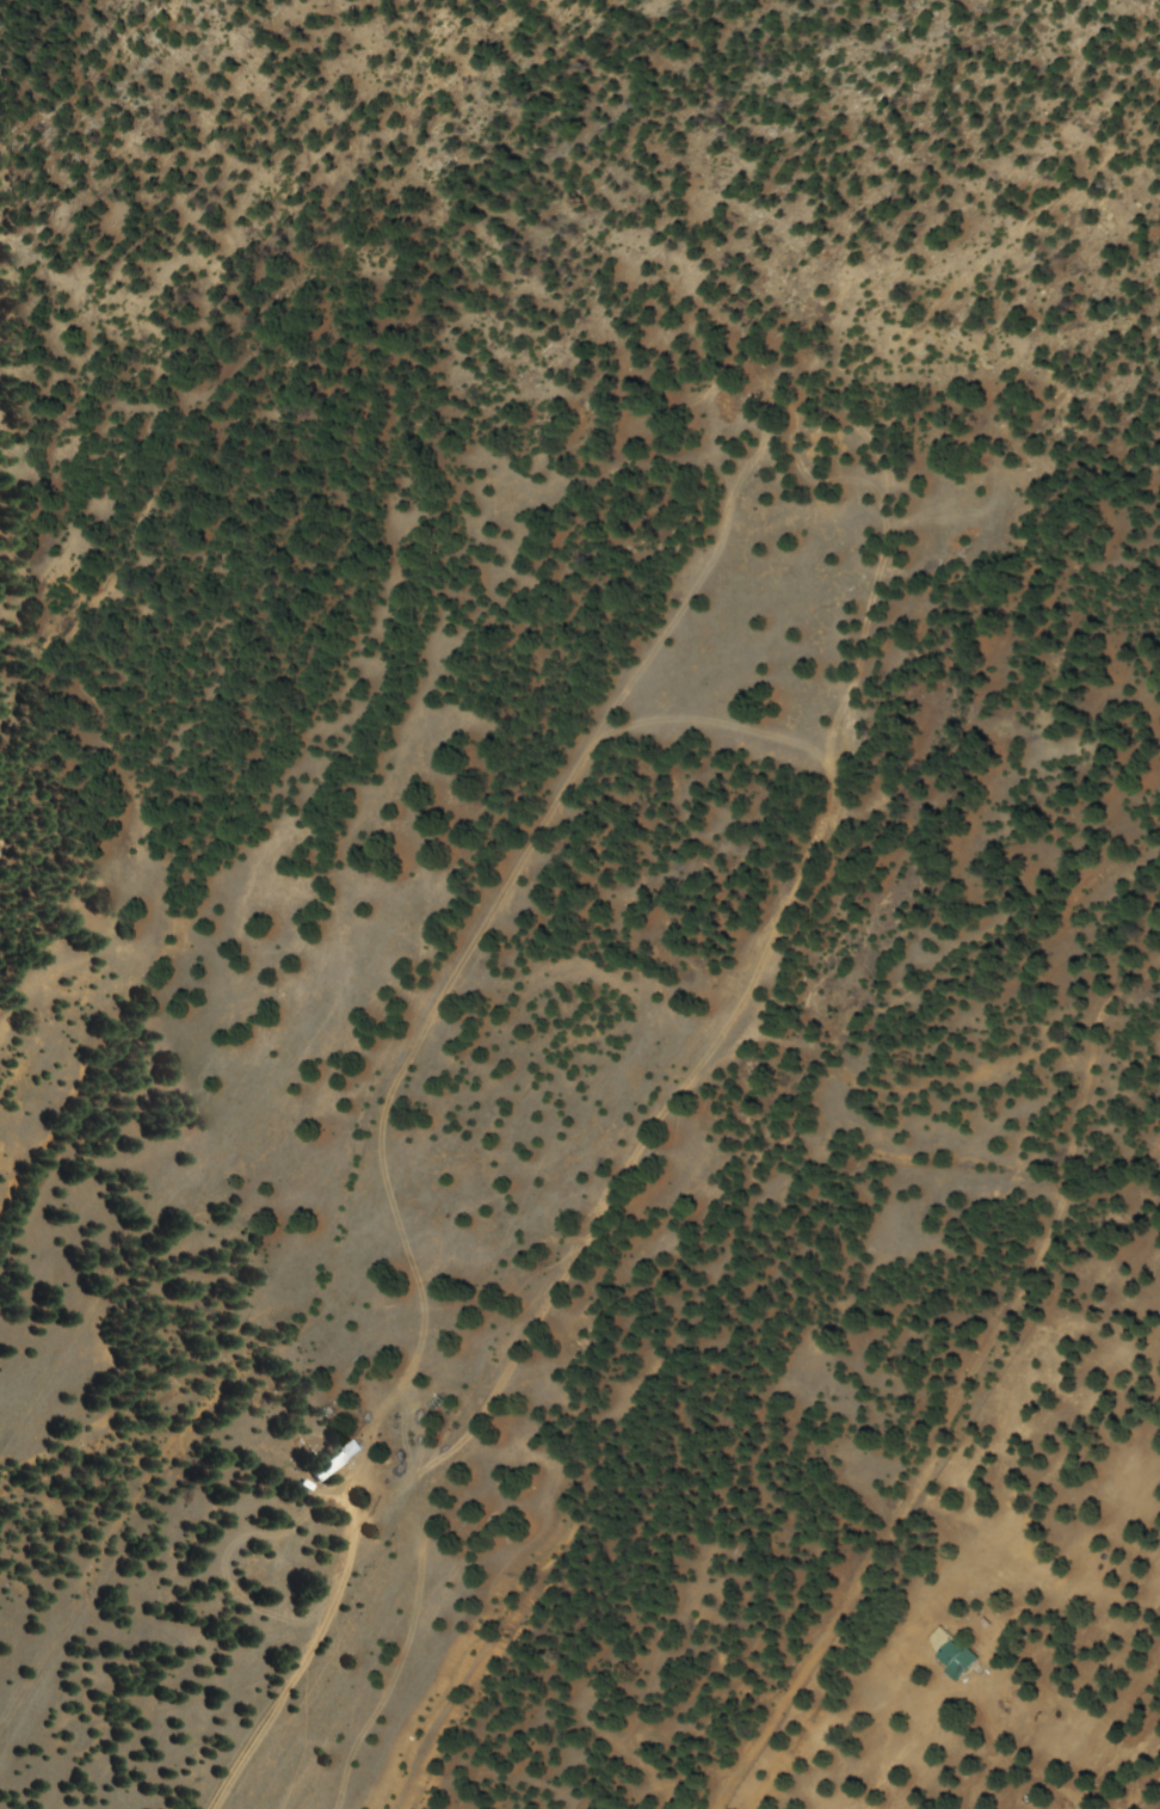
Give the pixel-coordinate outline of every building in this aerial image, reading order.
[(304,1471),(312,1483),(361,1451),(354,1440),(304,1471)] [(934,1656),(955,1679),(973,1663),(941,1627),(926,1641),(937,1653),(934,1656)]
